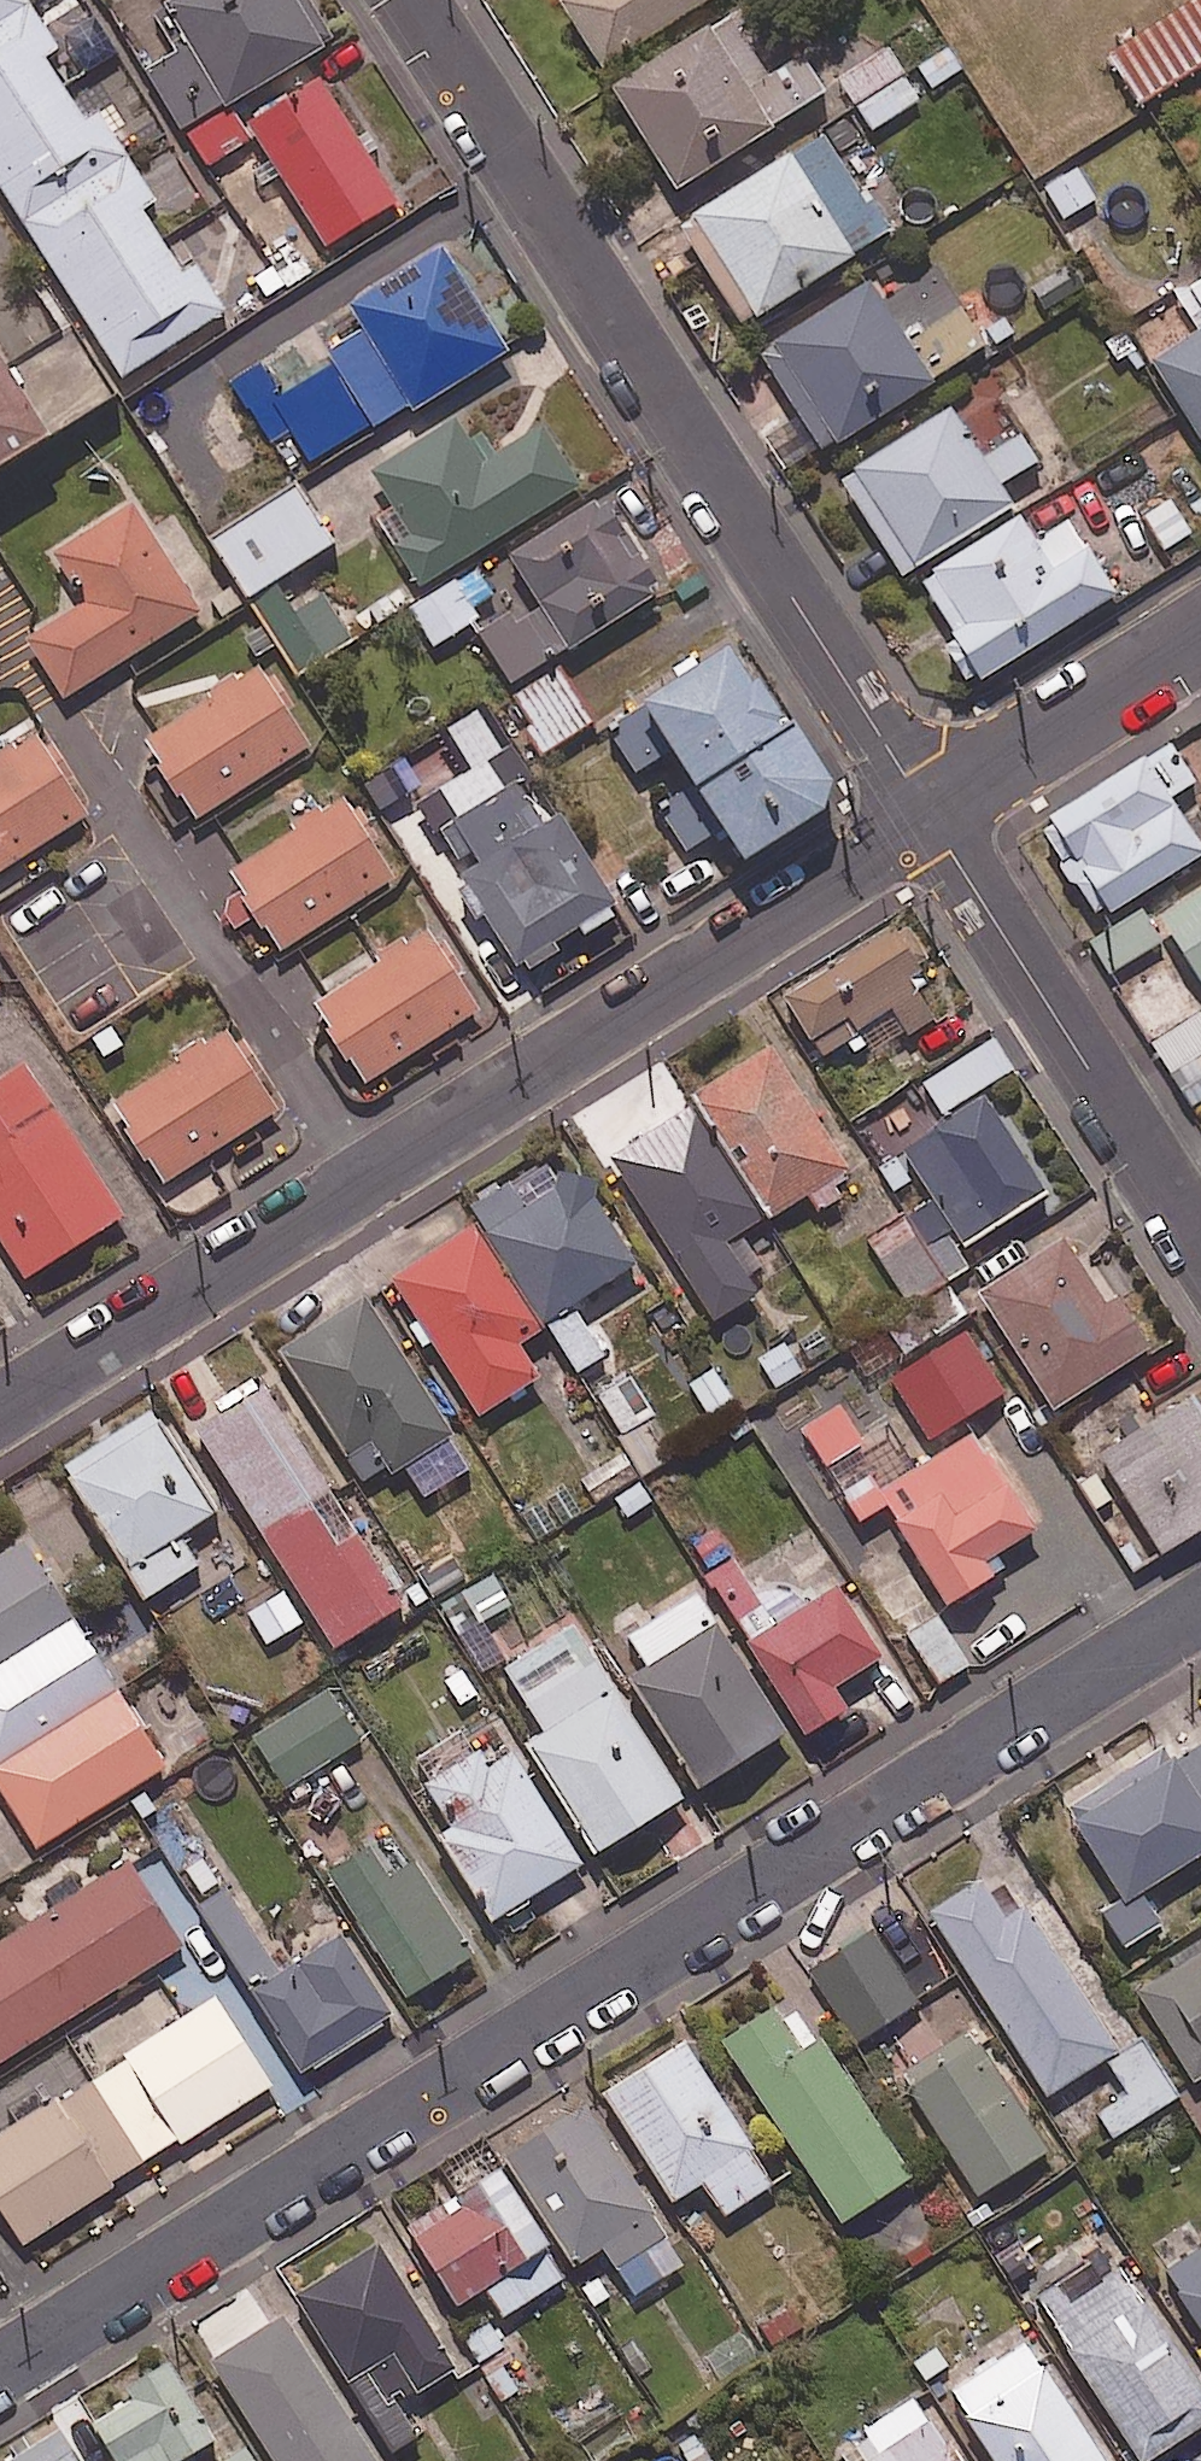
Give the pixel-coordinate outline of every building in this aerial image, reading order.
[(28,1),(27,0),(0,0),(0,17),(28,1)] [(304,0),(167,0),(191,38),(143,68),(181,129),(328,38),(304,0)] [(598,62),(698,0),(559,0),(598,62)] [(1109,49),(1141,99),(1200,61),(1200,0),(1187,0),(1109,49)] [(129,159),(96,107),(81,116),(40,52),(55,43),(28,1),(0,17),(0,185),(26,225),(129,159)] [(765,72),(729,11),(611,82),(671,183),(825,92),(800,50),(765,72)] [(918,98),(886,43),(836,72),(868,128),(918,98)] [(246,116),(237,104),(189,135),(210,167),(258,136),(326,241),(396,196),(315,72),(246,116)] [(888,226),(826,126),(690,210),(711,244),(697,252),(738,319),(888,226)] [(129,159),(26,225),(121,373),(223,307),(191,257),(177,266),(138,205),(153,196),(129,159)] [(1094,197),(1073,162),(1041,181),(1063,216),(1094,197)] [(504,347),(441,243),(347,300),(363,326),(327,348),(374,425),(504,347)] [(1176,288),(1199,326),(1149,355),(1200,442),(1200,273),(1176,288)] [(902,332),(867,277),(771,337),(834,439),(985,345),(956,299),(902,332)] [(110,388),(73,331),(27,361),(64,418),(110,388)] [(0,360),(0,449),(40,424),(0,360)] [(981,454),(948,402),(834,476),(898,574),(910,567),(981,675),(1113,589),(1067,518),(1034,539),(998,483),(1035,459),(1017,431),(981,454)] [(478,459),(451,416),(370,466),(398,510),(382,520),(419,580),(578,481),(540,420),(478,459)] [(331,540),(295,482),(209,535),(245,593),(331,540)] [(659,589),(601,491),(410,605),(432,642),(472,619),(508,679),(659,589)] [(162,550),(131,499),(50,549),(81,600),(25,635),(61,694),(199,609),(181,580),(208,563),(190,534),(162,550)] [(292,609),(276,584),(249,602),(298,674),(351,639),(319,591),(292,609)] [(690,775),(784,710),(730,631),(602,719),(636,768),(669,745),(690,775)] [(309,742),(259,663),(142,736),(192,816),(309,742)] [(591,719),(559,666),(510,696),(542,749),(591,719)] [(669,830),(684,851),(720,825),(742,856),(839,789),(784,710),(690,775),(650,803),(669,830)] [(37,732),(0,755),(0,866),(86,812),(37,732)] [(1168,739),(1039,820),(1098,914),(1200,849),(1200,846),(1168,794),(1193,778),(1168,739)] [(544,815),(518,775),(435,829),(461,869),(455,873),(534,995),(634,930),(555,808),(544,815)] [(393,875),(345,797),(229,868),(277,947),(393,875)] [(1156,912),(1200,983),(1200,884),(1156,912)] [(1160,939),(1140,907),(1089,939),(1109,971),(1160,939)] [(930,973),(898,920),(780,991),(820,1058),(894,1014),(905,1032),(932,1016),(913,984),(930,973)] [(478,1006),(428,928),(312,1002),(362,1080),(478,1006)] [(1151,1043),(1190,1106),(1200,1099),(1200,1024),(1196,1015),(1151,1043)] [(276,1106),(226,1027),(111,1100),(162,1179),(276,1106)] [(694,1100),(764,1213),(804,1189),(816,1209),(857,1183),(769,1041),(688,1091),(694,1100)] [(24,1061),(0,1077),(0,1238),(23,1274),(120,1211),(24,1061)] [(1044,1190),(980,1094),(900,1148),(935,1199),(915,1213),(931,1236),(951,1223),(964,1244),(1044,1190)] [(764,1213),(694,1100),(609,1153),(710,1317),(761,1285),(730,1235),(764,1213)] [(633,1259),(570,1157),(514,1192),(506,1181),(475,1200),(578,1368),(606,1351),(572,1297),(633,1259)] [(945,1275),(905,1215),(869,1239),(909,1299),(945,1275)] [(538,1324),(474,1222),(391,1275),(477,1411),(536,1373),(514,1339),(538,1324)] [(1103,1297),(1063,1234),(974,1290),(1048,1407),(1147,1345),(1113,1291),(1103,1297)] [(450,1431),(364,1295),(280,1348),(367,1484),(450,1431)] [(674,1453),(631,1374),(597,1392),(640,1471),(674,1453)] [(257,1527),(305,1497),(326,1484),(259,1378),(190,1422),(257,1527)] [(1092,1451),(1131,1513),(1122,1519),(1148,1559),(1200,1525),(1200,1410),(1188,1390),(1092,1451)] [(213,1507),(152,1406),(63,1460),(145,1594),(197,1562),(177,1529),(213,1507)] [(1035,1522),(969,1431),(887,1490),(847,1435),(811,1460),(856,1523),(879,1507),(946,1600),(996,1564),(989,1555),(1035,1522)] [(333,1542),(305,1497),(257,1527),(331,1645),(400,1601),(354,1529),(333,1542)] [(804,1602),(785,1573),(758,1591),(716,1527),(688,1546),(748,1636),(745,1637),(801,1730),(844,1705),(831,1683),(879,1654),(836,1583),(804,1602)] [(70,1615),(23,1540),(0,1554),(0,1659),(70,1615)] [(782,1728),(694,1588),(612,1639),(700,1779),(782,1728)] [(115,1687),(70,1615),(0,1659),(0,1758),(115,1687)] [(938,1615),(903,1636),(932,1684),(967,1663),(938,1615)] [(679,1793),(569,1619),(497,1664),(539,1731),(525,1740),(592,1848),(679,1793)] [(359,1738),(327,1686),(251,1734),(283,1785),(359,1738)] [(0,1758),(0,1878),(35,1857),(29,1847),(163,1764),(115,1687),(0,1758)] [(580,1858),(496,1734),(423,1784),(449,1823),(440,1829),(497,1914),(580,1858)] [(1172,1758),(1165,1746),(1066,1805),(1121,1896),(1200,1849),(1200,1740),(1172,1758)] [(471,1952),(393,1826),(325,1868),(403,1994),(471,1952)] [(127,1858),(0,1938),(0,2057),(181,1944),(127,1858)] [(1004,1916),(979,1877),(929,1910),(1046,2091),(1115,2047),(1023,1904),(1004,1916)] [(250,1986),(301,2069),(391,2015),(340,1931),(278,1969),(225,1883),(198,1899),(251,1985),(250,1986)] [(916,2001),(871,1928),(809,1967),(854,2040),(916,2001)] [(1134,1987),(1193,2080),(1200,2074),(1200,1944),(1134,1987)] [(910,2172),(790,1992),(720,2038),(840,2218),(910,2172)] [(91,2076),(141,2159),(268,2083),(218,1999),(91,2076)] [(1177,2094),(1141,2035),(1106,2057),(1125,2088),(1092,2109),(1109,2137),(1177,2094)] [(770,2182),(683,2037),(602,2085),(670,2197),(700,2178),(721,2212),(770,2182)] [(1045,2148),(976,2039),(904,2085),(973,2194),(1045,2148)] [(91,2076),(0,2131),(0,2206),(20,2240),(109,2186),(106,2181),(141,2159),(91,2076)] [(682,2260),(574,2091),(497,2141),(573,2259),(600,2242),(632,2292),(682,2260)] [(567,2271),(499,2168),(406,2229),(454,2303),(482,2284),(501,2313),(567,2271)] [(292,2306),(388,2453),(417,2434),(397,2403),(456,2365),(377,2241),(288,2299),(292,2306)] [(1164,2269),(1200,2327),(1200,2245),(1164,2269)] [(1071,2252),(1025,2281),(1138,2460),(1200,2421),(1200,2389),(1123,2264),(1091,2284),(1071,2252)] [(282,2312),(208,2360),(273,2460),(379,2460),(378,2459),(282,2312)] [(523,2384),(489,2322),(463,2336),(498,2398),(523,2384)] [(1024,2340),(948,2391),(994,2460),(1104,2460),(1024,2340)] [(163,2353),(117,2382),(129,2400),(91,2423),(114,2460),(186,2460),(182,2454),(213,2435),(163,2353)] [(915,2395),(834,2448),(842,2460),(958,2460),(915,2395)] [(54,2423),(0,2458),(0,2460),(79,2460),(54,2423)]
